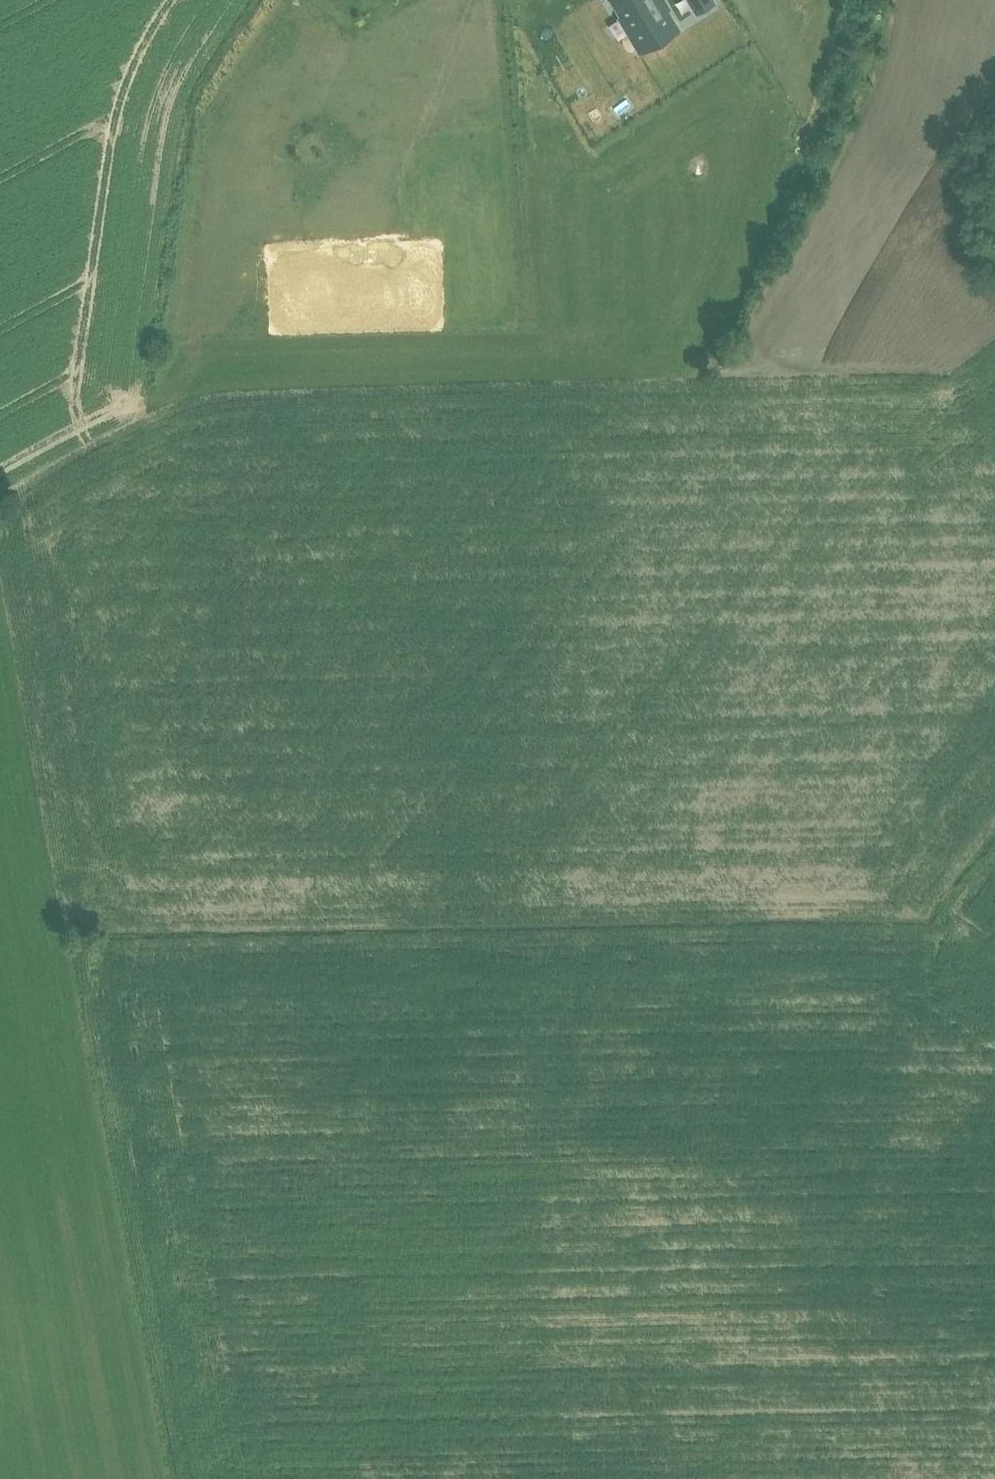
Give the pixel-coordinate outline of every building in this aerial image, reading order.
[(632,29),(643,46),(647,43),(675,27),(659,0),(615,0),(632,29)] [(984,169),(994,183),(994,161),(984,169)]
